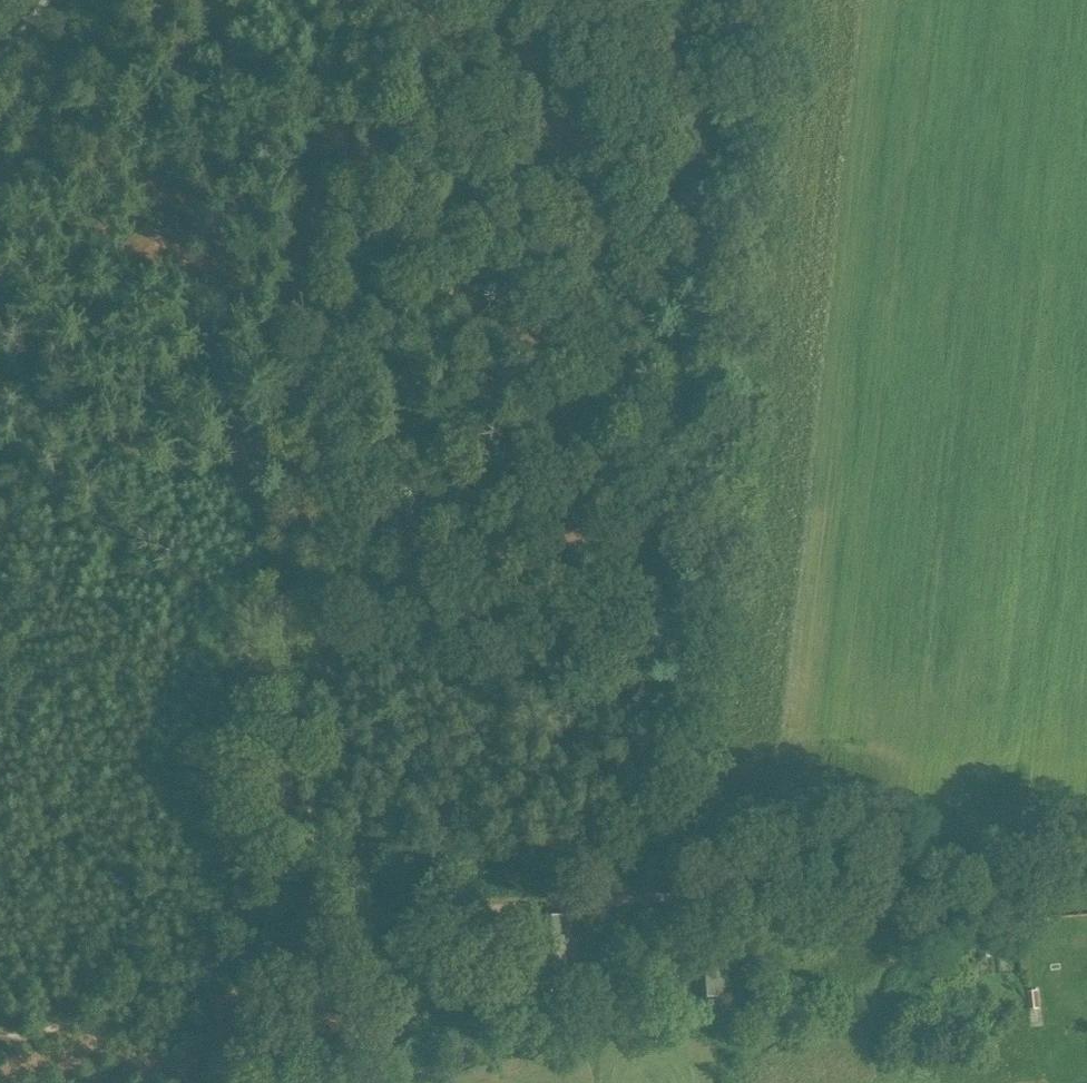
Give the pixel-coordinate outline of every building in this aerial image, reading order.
[(528,985),(569,981),(564,916),(522,920),(528,985)] [(685,999),(723,996),(718,944),(681,947),(685,999)] [(1037,991),(1027,992),(1029,1010),(1039,1009),(1037,991)]
